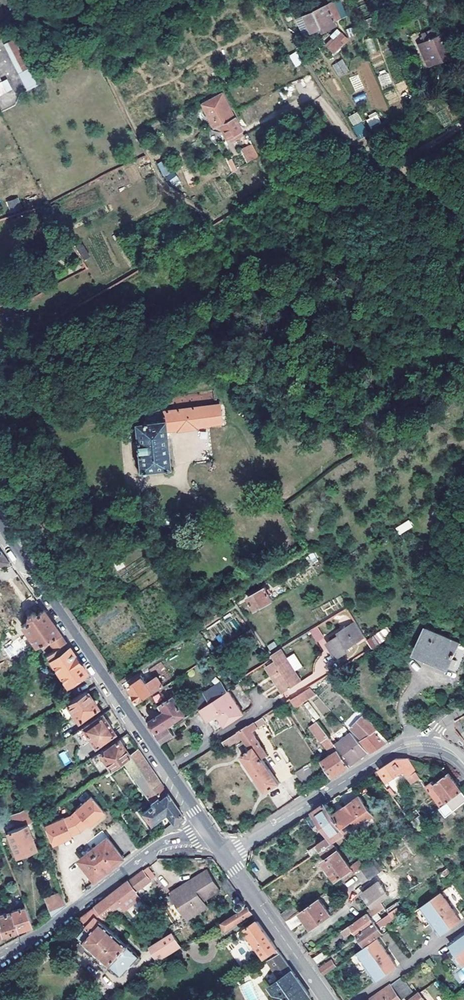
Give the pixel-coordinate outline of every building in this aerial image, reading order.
[(333,1),(328,4),(334,21),(341,18),(333,1)] [(334,21),(328,4),(298,17),(305,34),(321,27),(334,21)] [(336,25),(334,21),(321,27),(323,31),(336,25)] [(446,49),(451,46),(441,21),(420,30),(423,36),(428,48),(422,50),(428,63),(432,65),(439,62),(438,59),(448,55),(446,49)] [(323,43),(333,55),(349,41),(339,29),(323,43)] [(418,38),(422,50),(428,48),(423,36),(418,38)] [(14,39),(3,44),(27,90),(37,84),(14,39)] [(454,52),(451,46),(446,49),(448,55),(454,52)] [(289,55),(295,67),(302,64),(296,51),(289,55)] [(339,77),(349,71),(342,59),(332,65),(339,77)] [(376,112),(388,107),(368,61),(356,66),(376,112)] [(379,76),(381,86),(391,84),(389,74),(379,76)] [(11,89),(7,79),(1,82),(0,80),(0,94),(11,89)] [(353,97),(355,103),(366,99),(364,93),(353,97)] [(221,141),(231,137),(213,98),(196,105),(208,132),(215,128),(221,141)] [(365,118),(371,129),(381,124),(376,113),(365,118)] [(223,146),(228,144),(232,141),(231,137),(221,141),(223,146)] [(228,144),(239,167),(246,165),(245,163),(235,141),(228,144)] [(240,149),(247,163),(258,157),(251,143),(240,149)] [(10,212),(22,209),(18,197),(7,201),(10,212)] [(83,243),(76,246),(81,259),(88,257),(83,243)] [(169,410),(170,427),(222,425),(222,408),(216,408),(216,386),(159,388),(159,401),(179,401),(179,406),(169,407),(169,410)] [(170,427),(169,410),(150,410),(150,420),(134,420),(135,472),(170,472),(170,427)] [(396,528),(400,534),(408,529),(404,523),(396,528)] [(266,588),(249,596),(257,611),(262,608),(273,602),(266,588)] [(39,643),(60,633),(43,610),(36,615),(34,612),(31,611),(26,615),(26,618),(27,621),(22,625),(35,645),(39,643)] [(350,648),(348,645),(364,635),(354,619),(338,629),(339,632),(327,639),(337,656),(350,648)] [(310,630),(315,641),(323,637),(318,626),(310,630)] [(435,662),(448,640),(427,629),(415,652),(435,662)] [(60,633),(39,643),(43,649),(51,644),(54,649),(47,654),(67,684),(86,672),(65,641),(60,633)] [(448,640),(435,662),(447,668),(458,645),(448,640)] [(11,642),(7,654),(15,656),(19,645),(11,642)] [(268,665),(285,690),(302,680),(282,648),(272,653),(276,660),(268,665)] [(134,693),(130,696),(136,705),(165,685),(159,677),(147,684),(141,675),(131,682),(133,684),(130,687),(134,693)] [(295,709),(315,694),(309,686),(289,701),(295,709)] [(74,714),(78,719),(97,707),(87,691),(76,697),(57,707),(66,719),(74,714)] [(219,715),(226,725),(243,713),(228,691),(202,708),(210,721),(219,715)] [(149,724),(156,735),(186,714),(175,698),(161,708),(164,713),(149,724)] [(91,739),(94,744),(114,731),(102,713),(74,732),(82,744),(91,739)] [(216,731),(226,725),(219,715),(210,721),(216,731)] [(362,740),(372,751),(380,746),(389,740),(365,715),(352,726),(364,738),(362,740)] [(258,728),(266,724),(262,717),(254,721),(258,728)] [(351,765),(337,746),(319,720),(311,726),(332,754),(324,759),(334,775),(351,765)] [(266,754),(250,731),(255,728),(252,723),(224,741),(228,746),(243,736),(251,748),(241,755),(266,790),(278,782),(261,757),(266,754)] [(158,737),(162,743),(174,735),(170,729),(158,737)] [(337,746),(351,765),(368,752),(352,733),(337,746)] [(119,762),(130,754),(119,738),(99,752),(110,768),(119,762)] [(130,754),(119,762),(122,765),(125,763),(152,804),(142,812),(151,823),(165,812),(173,822),(183,815),(138,748),(130,754)] [(58,754),(64,766),(71,763),(65,751),(58,754)] [(379,769),(387,782),(408,767),(402,759),(396,759),(379,769)] [(296,774),(302,788),(316,782),(310,768),(296,774)] [(459,797),(462,794),(461,791),(462,790),(450,773),(436,783),(434,780),(428,785),(442,806),(456,795),(459,797)] [(442,806),(448,815),(463,802),(463,793),(462,790),(461,791),(462,794),(459,797),(456,795),(442,806)] [(89,829),(106,817),(105,815),(92,797),(63,819),(50,824),(44,828),(51,848),(66,843),(78,833),(89,829)] [(346,834),(347,836),(357,829),(365,822),(374,816),(360,797),(333,815),(346,834)] [(334,842),(346,834),(333,815),(326,804),(314,812),(330,836),(320,843),(318,847),(310,852),(313,856),(322,850),(334,842)] [(35,848),(32,838),(39,835),(34,820),(6,830),(16,855),(35,848)] [(369,828),(365,822),(357,829),(360,834),(369,828)] [(350,840),(347,836),(346,834),(334,842),(338,848),(350,840)] [(125,859),(109,838),(81,860),(97,881),(111,870),(125,859)] [(338,848),(334,842),(322,850),(327,859),(325,861),(338,880),(341,877),(353,870),(351,867),(338,848)] [(353,870),(355,873),(363,867),(367,864),(363,859),(351,867),(353,870)] [(367,864),(363,867),(372,879),(383,871),(374,859),(367,864)] [(109,898),(117,907),(152,881),(144,870),(109,898)] [(207,907),(202,900),(219,889),(207,870),(171,893),(188,919),(207,907)] [(355,873),(353,870),(341,877),(344,881),(355,873)] [(263,888),(275,880),(269,872),(256,879),(263,888)] [(220,881),(233,900),(240,895),(227,876),(220,881)] [(374,907),(381,901),(397,890),(388,876),(381,880),(364,892),(374,907)] [(46,897),(53,914),(67,904),(61,891),(46,897)] [(432,922),(440,933),(460,919),(440,892),(414,910),(426,926),(432,922)] [(240,895),(233,900),(241,911),(248,907),(248,906),(240,895)] [(397,906),(400,904),(401,903),(396,897),(384,905),(385,906),(389,913),(397,906)] [(101,904),(110,913),(111,914),(118,909),(117,907),(109,898),(101,904)] [(301,912),(313,929),(332,916),(320,898),(301,912)] [(385,906),(384,905),(381,901),(374,907),(377,911),(385,906)] [(110,913),(101,904),(92,910),(80,920),(88,926),(79,935),(123,976),(140,956),(101,920),(110,913)] [(11,910),(17,929),(32,924),(25,906),(11,910)] [(287,921),(299,913),(295,906),(282,914),(287,921)] [(397,906),(389,913),(388,913),(392,919),(401,912),(400,910),(397,906)] [(248,907),(241,911),(223,923),(226,928),(252,912),(248,907)] [(11,910),(0,914),(0,926),(2,933),(17,929),(11,910)] [(299,913),(287,921),(293,929),(302,922),(302,918),(299,913)] [(359,936),(376,923),(369,913),(352,925),(351,925),(343,930),(347,936),(355,930),(359,936)] [(277,954),(280,953),(280,952),(267,934),(257,920),(245,928),(265,956),(274,950),(277,954)] [(376,923),(359,936),(366,946),(376,938),(382,933),(376,923)] [(448,942),(453,948),(446,953),(457,968),(463,963),(463,931),(448,942)] [(181,945),(173,932),(151,946),(158,959),(181,945)] [(376,938),(366,946),(351,956),(362,971),(368,967),(377,978),(396,964),(376,938)] [(329,957),(325,951),(314,958),(319,965),(329,957)] [(277,954),(257,966),(270,986),(280,999),(308,999),(311,998),(302,984),(280,953),(277,954)] [(336,967),(332,961),(320,969),(321,971),(324,976),(336,967)] [(402,976),(391,984),(401,999),(403,998),(413,991),(402,976)] [(391,984),(369,999),(400,999),(401,999),(391,984)] [(423,996),(424,995),(422,992),(420,994),(419,992),(409,999),(426,999),(423,996)]
